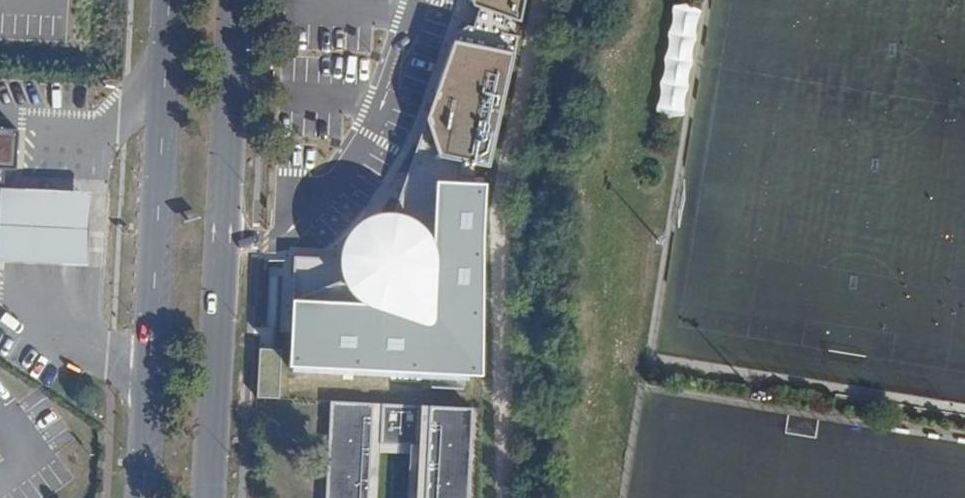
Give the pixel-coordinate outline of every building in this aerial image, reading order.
[(295,371),(481,377),(485,183),(526,0),(475,0),(478,8),(464,43),(453,42),(426,118),(440,157),(432,237),(404,212),(374,213),(353,229),(341,248),(340,267),(345,289),(362,303),(294,298),(295,371)] [(694,13),(681,11),(664,111),(677,114),(694,13)] [(8,171),(17,171),(18,132),(0,131),(0,170),(8,171)] [(7,187),(4,252),(3,262),(54,265),(89,267),(92,192),(57,190),(7,187)] [(374,404),(331,402),(326,497),(369,497),(374,404)] [(382,404),(374,404),(369,497),(377,497),(382,404)] [(419,447),(421,406),(382,404),(380,445),(419,447)] [(429,407),(421,406),(419,447),(380,445),(380,453),(410,454),(408,497),(425,497),(429,407)] [(472,409),(429,407),(425,497),(468,497),(472,409)]
